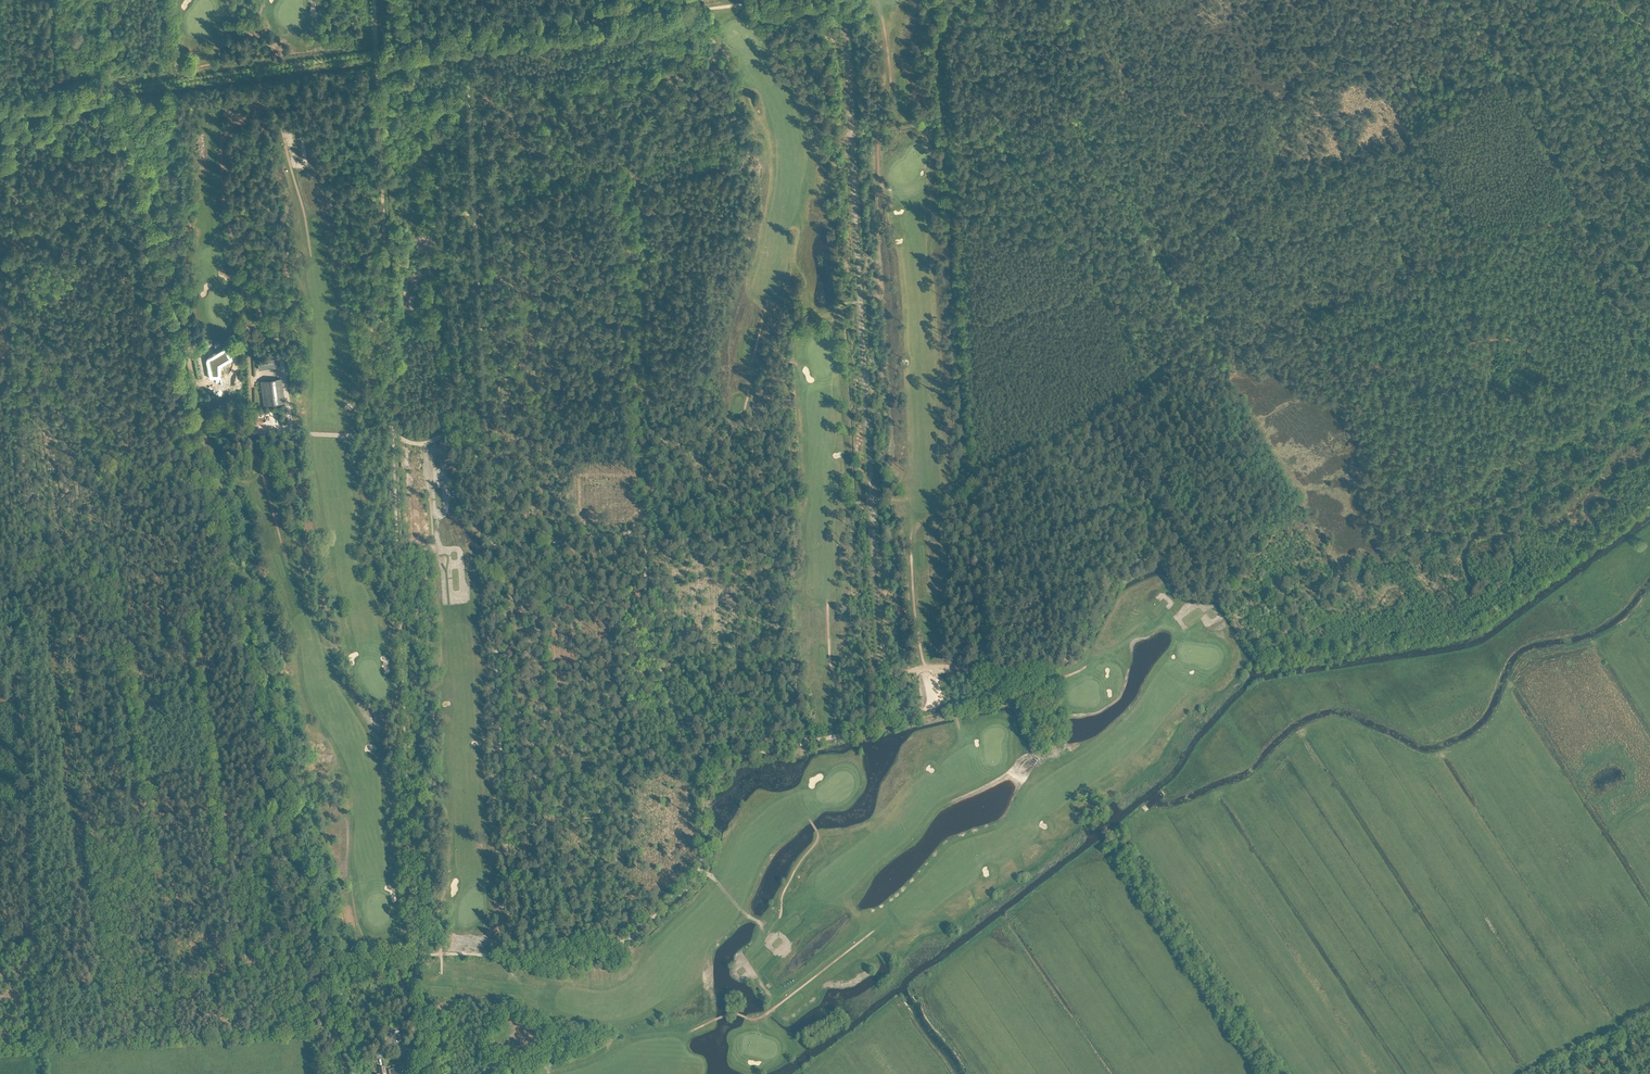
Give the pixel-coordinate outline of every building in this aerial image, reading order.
[(212,357),(208,359),(208,361),(211,361),(211,365),(209,365),(212,376),(217,376),(217,363),(218,362),(219,363),(229,356),(224,348),(223,349),(223,348),(216,350),(216,351),(216,354),(213,356),(213,357),(212,357)] [(278,366),(276,357),(257,360),(259,369),(278,366)] [(264,405),(284,402),(281,378),(260,381),(264,405)]
